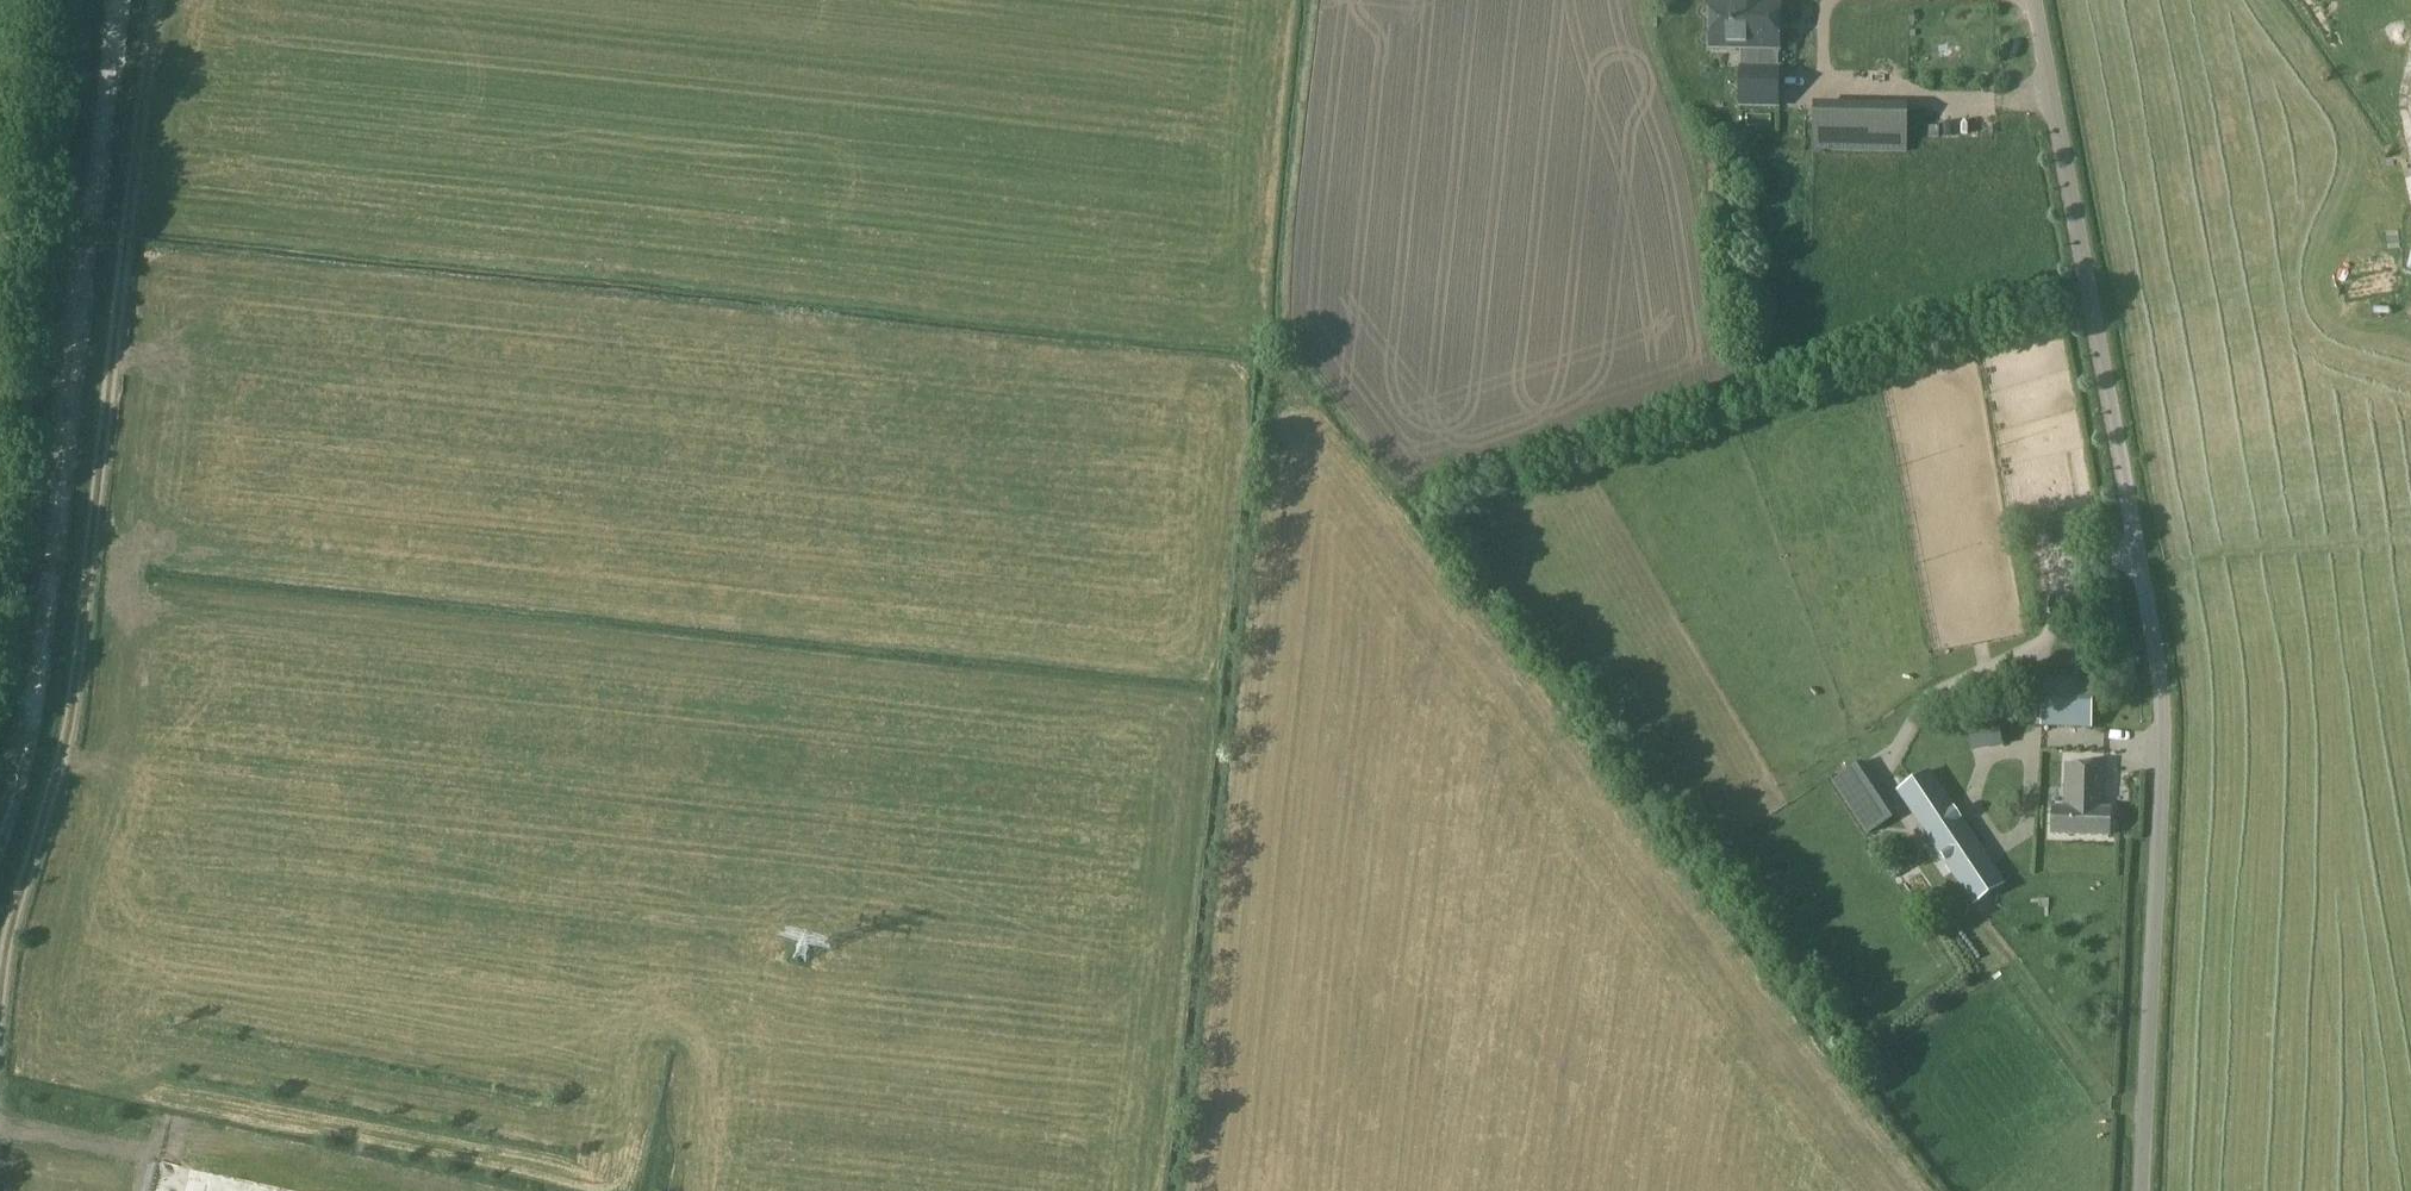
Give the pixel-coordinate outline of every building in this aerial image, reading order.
[(1711,1),(1710,49),(1756,50),(1755,69),(1740,68),(1739,107),(1778,107),(1778,69),(1770,69),(1771,50),(1779,50),(1780,3),(1711,1)] [(1907,113),(1813,111),(1813,151),(1907,152),(1907,113)] [(2090,729),(2092,682),(2045,680),(2043,727),(2090,729)] [(1990,744),(1986,729),(1962,735),(1965,750),(1990,744)] [(2066,767),(2065,809),(2053,809),(2052,835),(2108,837),(2109,810),(2102,810),(2103,769),(2066,767)] [(1973,906),(2005,885),(1929,770),(1897,792),(1923,832),(1973,906)] [(1888,799),(1856,820),(1867,836),(1898,815),(1888,799)] [(1898,882),(1917,906),(1935,892),(1917,868),(1898,882)]
